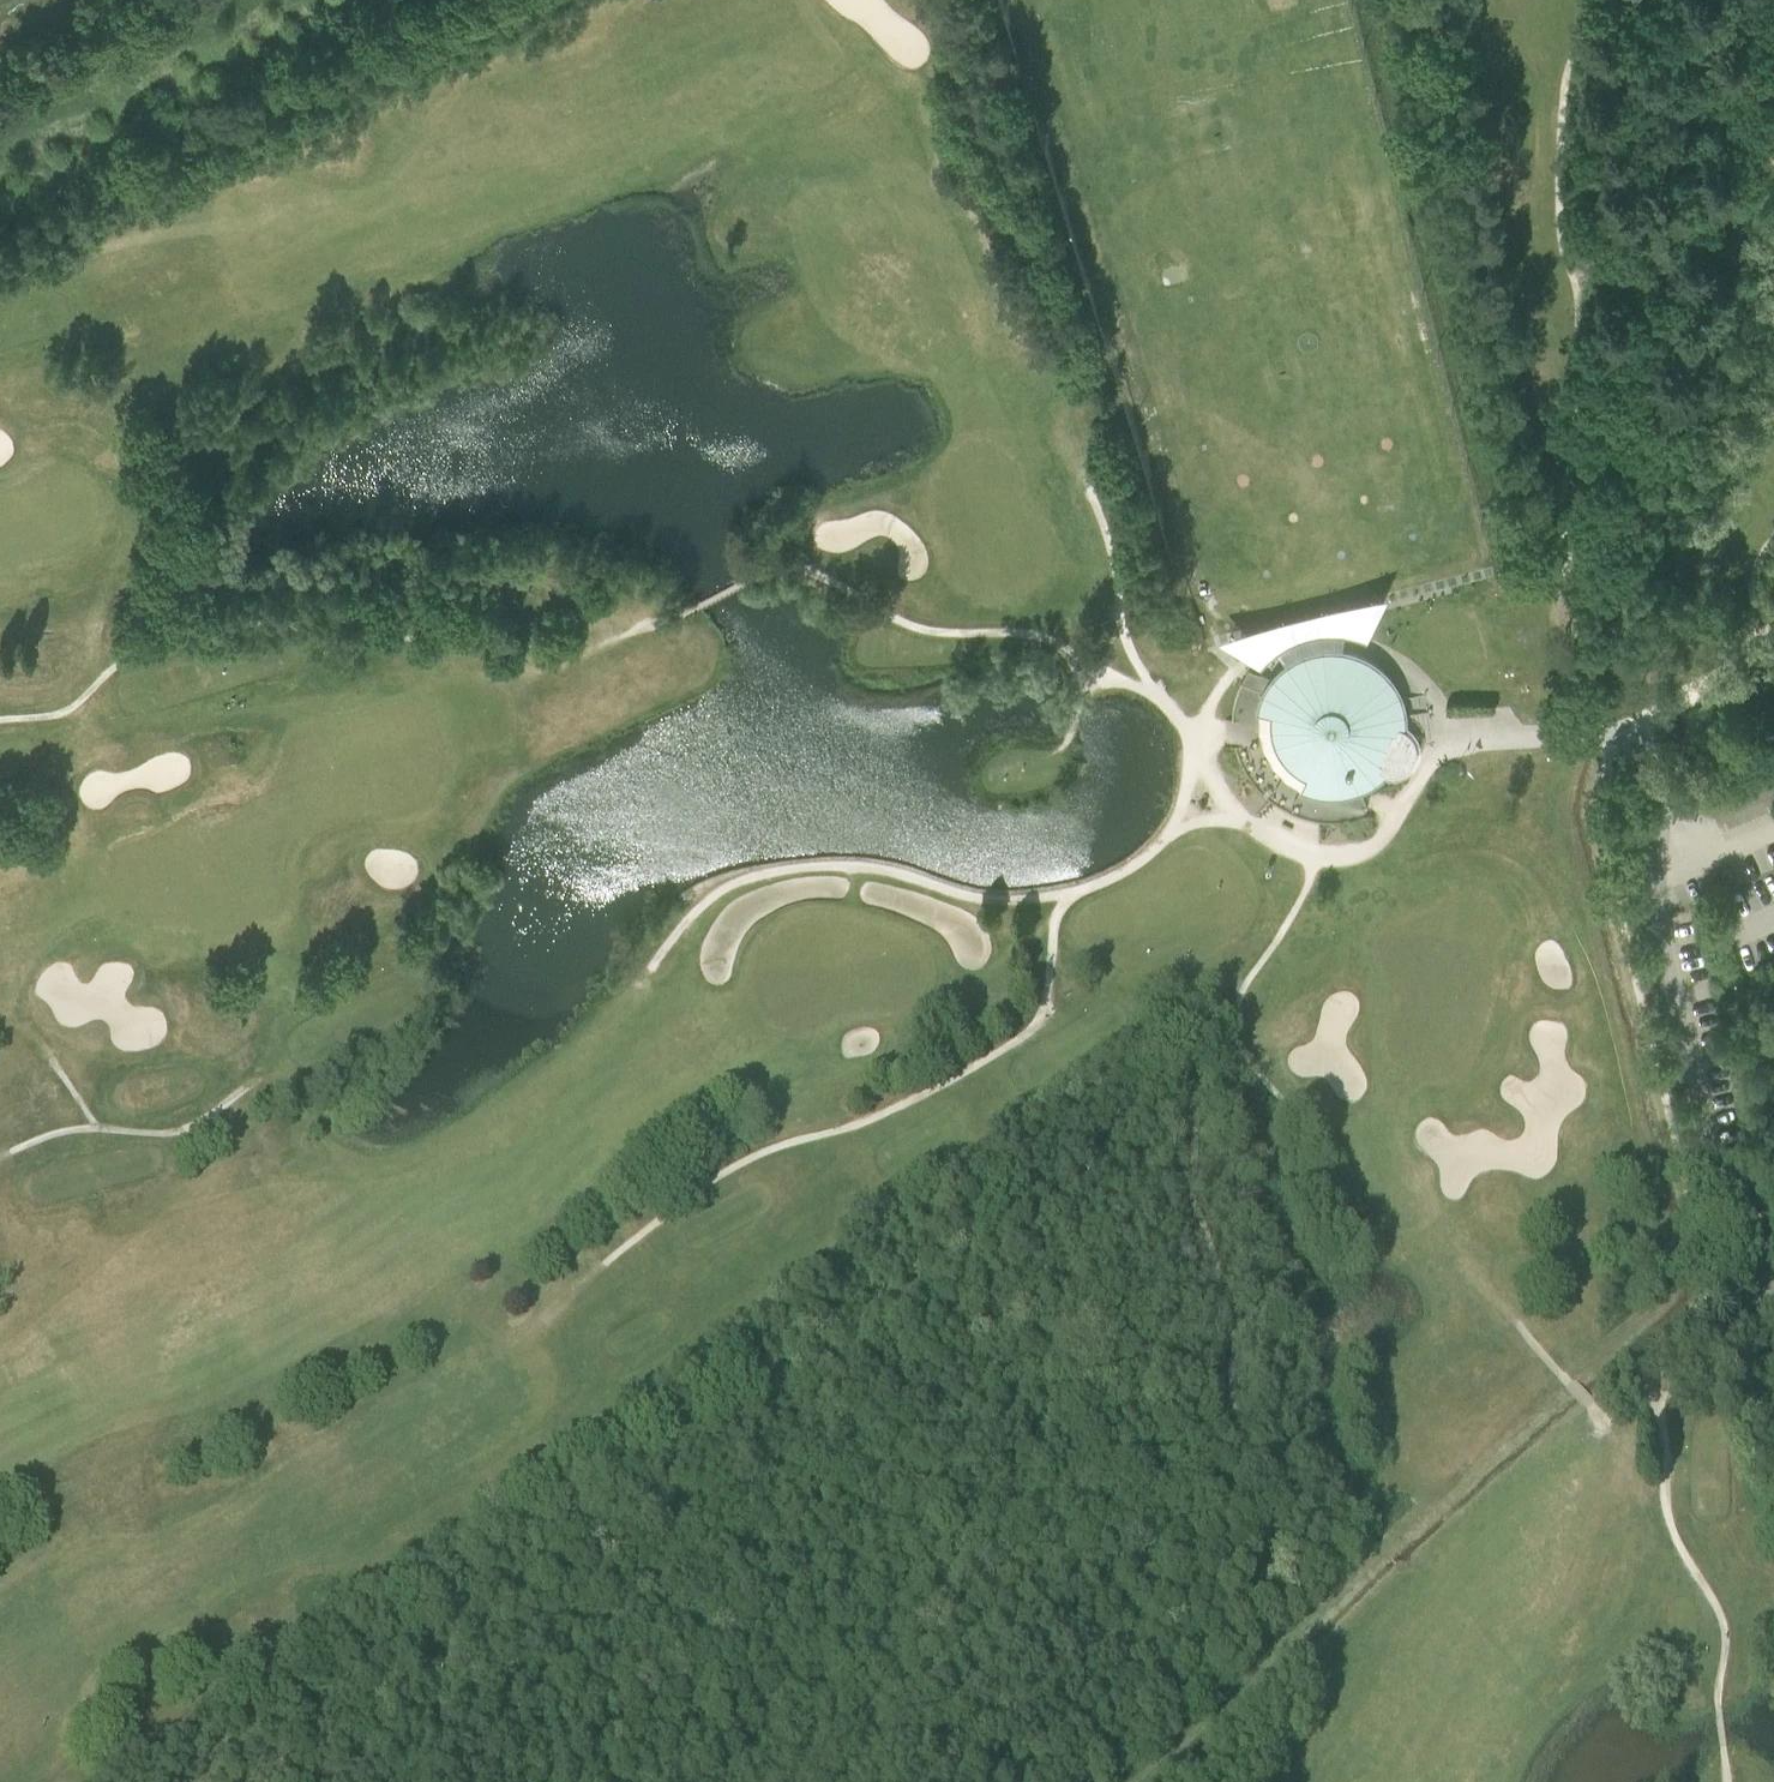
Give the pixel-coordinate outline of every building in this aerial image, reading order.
[(1259,708),(1258,714),(1273,716),(1273,721),(1273,727),(1274,732),(1275,737),(1276,742),(1278,747),(1280,751),(1283,756),(1286,760),(1290,764),(1294,767),(1295,769),(1298,771),(1302,773),(1307,776),(1301,790),(1307,792),(1313,794),(1320,796),(1327,796),(1333,796),(1340,796),(1347,795),(1353,793),(1360,791),(1365,788),(1371,785),(1376,781),(1372,775),(1375,772),(1379,769),(1382,766),(1383,767),(1385,768),(1386,768),(1388,769),(1390,769),(1391,770),(1393,770),(1395,770),(1397,769),(1398,769),(1400,768),(1402,768),(1403,767),(1405,766),(1406,765),(1407,764),(1408,762),(1410,761),(1410,760),(1411,758),(1412,756),(1412,755),(1413,753),(1413,751),(1413,749),(1413,748),(1413,746),(1412,744),(1412,743),(1411,741),(1410,739),(1410,738),(1408,737),(1407,735),(1406,734),(1405,733),(1403,732),(1402,731),(1400,731),(1398,730),(1399,727),(1397,726),(1396,717),(1404,716),(1403,709),(1402,703),(1400,697),(1397,691),(1394,686),(1391,680),(1387,675),(1382,670),(1378,666),(1372,662),(1367,659),(1361,656),(1355,654),(1349,652),(1343,650),(1342,650),(1344,634),(1339,634),(1334,634),(1330,634),(1325,634),(1320,634),(1316,635),(1311,636),(1307,637),(1302,638),(1298,640),(1293,642),(1289,644),(1285,646),(1281,649),(1277,651),(1287,664),(1283,668),(1279,672),(1275,676),(1271,680),(1268,686),(1265,691),(1263,696),(1261,702),(1259,708)] [(1249,673),(1241,686),(1249,689),(1257,692),(1258,692),(1263,694),(1265,691),(1268,685),(1271,680),(1261,677),(1261,676),(1260,676),(1249,672),(1249,673)] [(1725,796),(1740,827),(1773,810),(1773,773),(1725,796)]
